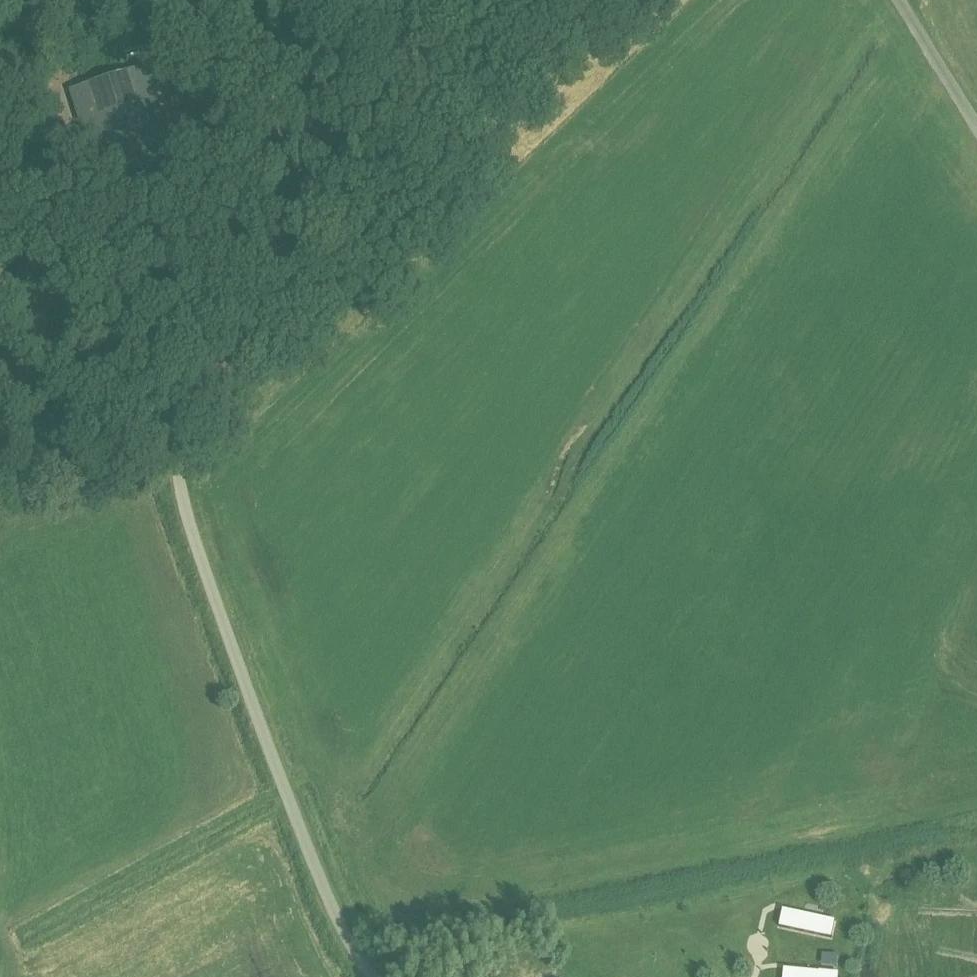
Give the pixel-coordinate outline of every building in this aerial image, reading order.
[(170,154),(143,68),(108,79),(71,91),(98,177),(121,170),(122,175),(149,167),(148,162),(170,154)] [(783,912),(780,927),(830,938),(833,923),(783,912)] [(467,969),(457,976),(473,976),(467,969)]
